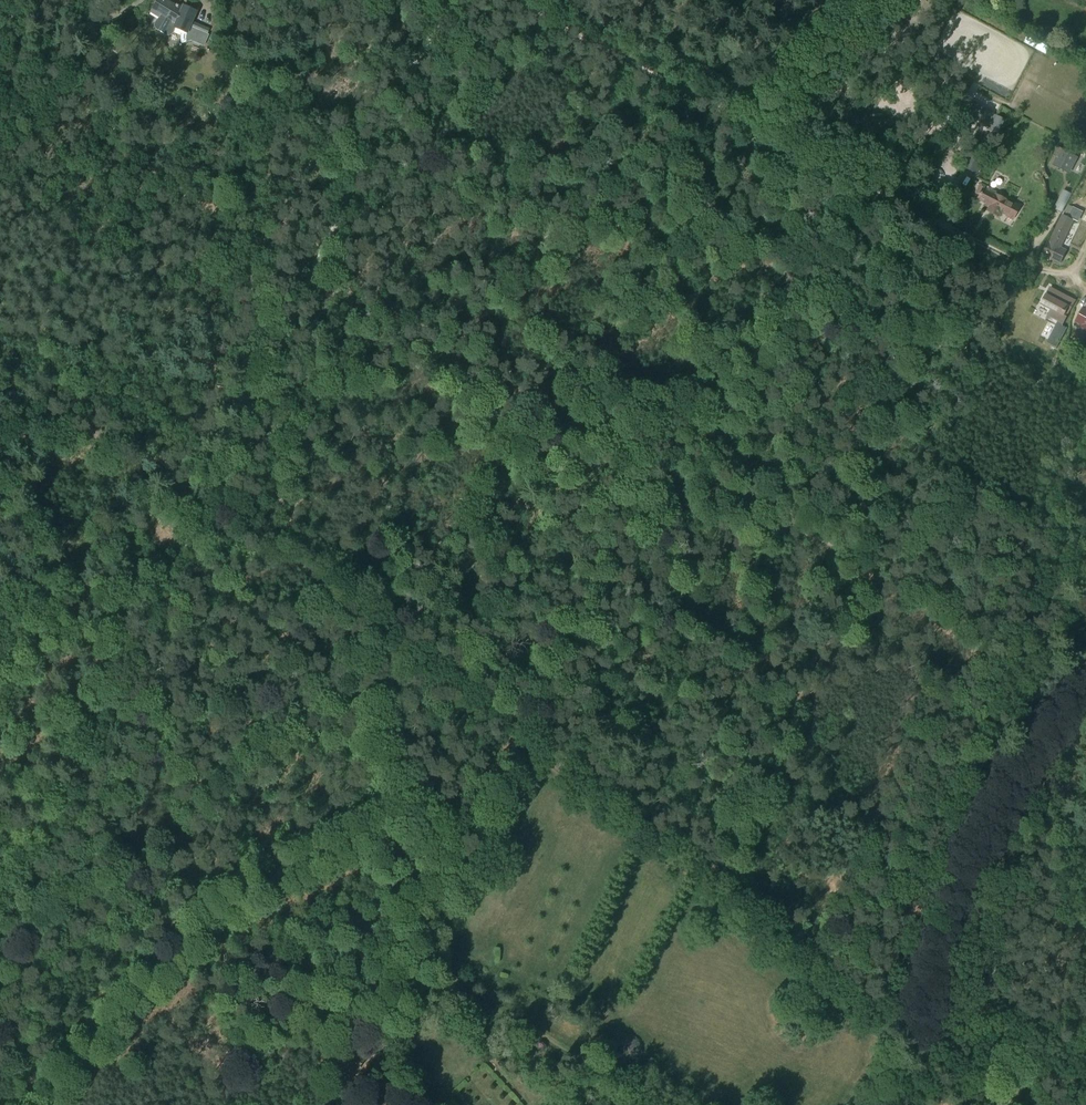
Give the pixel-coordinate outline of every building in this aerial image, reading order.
[(165,0),(158,0),(151,12),(160,17),(155,23),(155,25),(155,27),(156,29),(166,35),(168,35),(171,35),(172,33),(175,28),(186,32),(186,33),(186,34),(185,36),(185,37),(185,38),(185,39),(185,40),(186,42),(194,39),(203,43),(209,29),(191,21),(196,12),(183,6),(182,9),(175,4),(174,5),(165,0)] [(213,48),(216,41),(210,39),(207,46),(213,48)] [(997,135),(1005,120),(977,105),(969,120),(986,129),(987,127),(989,129),(988,130),(997,135)] [(1070,173),(1078,158),(1063,150),(1055,165),(1070,173)] [(976,175),(982,162),(967,155),(961,168),(976,175)] [(995,196),(997,192),(980,184),(975,194),(979,196),(977,198),(991,205),(988,212),(996,216),(999,211),(1007,215),(1006,216),(1013,219),(1020,205),(1015,203),(1013,206),(1004,201),(1004,200),(996,195),(995,196)] [(1066,202),(1070,193),(1063,189),(1059,198),(1066,202)] [(1062,247),(1075,220),(1063,214),(1049,243),(1047,242),(1041,255),(1061,264),(1067,250),(1062,247)] [(1076,301),(1053,289),(1049,297),(1044,305),(1051,309),(1046,317),(1049,319),(1049,320),(1056,324),(1046,342),(1052,345),(1052,346),(1054,347),(1054,346),(1056,347),(1067,328),(1062,326),(1067,317),(1064,315),(1068,307),(1071,309),(1076,301)] [(1070,319),(1070,322),(1076,322),(1083,326),(1077,336),(1085,341),(1085,309),(1078,305),(1070,319)]
